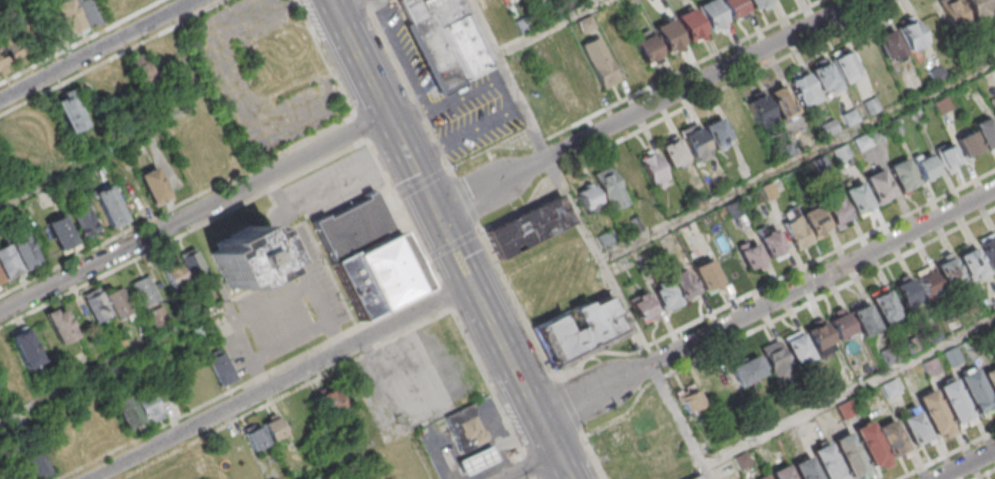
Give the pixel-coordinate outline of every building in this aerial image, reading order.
[(53,8),(66,37),(102,20),(93,0),(70,0),(53,8)] [(442,90),(490,66),(491,56),(462,0),(397,0),(442,90)] [(499,3),(498,0),(477,0),(482,11),(499,3)] [(722,4),(730,0),(740,0),(748,16),(732,24),(722,4)] [(754,13),(748,0),(769,0),(771,4),(754,13)] [(971,28),(957,0),(943,0),(937,3),(954,37),(971,28)] [(974,22),(993,13),(986,0),(963,0),(974,22)] [(697,10),(714,1),(728,26),(710,35),(697,10)] [(675,21),(693,12),(706,37),(688,45),(675,21)] [(895,23),(912,14),(925,39),(907,48),(895,23)] [(576,23),(582,34),(594,28),(588,16),(576,23)] [(654,32),(671,23),(684,48),(667,56),(654,32)] [(904,53),(892,29),(874,37),(886,62),(904,53)] [(29,60),(14,31),(0,39),(0,42),(2,46),(0,48),(0,74),(29,60)] [(631,44),(649,35),(662,60),(644,68),(631,44)] [(601,90),(619,82),(598,36),(580,44),(601,90)] [(638,68),(627,40),(609,47),(621,75),(638,68)] [(137,90),(155,83),(145,53),(126,59),(137,90)] [(826,58),(840,85),(829,91),(826,85),(819,89),(808,66),(826,58)] [(947,77),(940,64),(927,70),(933,84),(947,77)] [(542,75),(558,107),(575,98),(559,66),(542,75)] [(799,107),(818,98),(805,73),(787,82),(799,107)] [(779,119),(794,112),(781,85),(766,91),(779,119)] [(85,127),(71,90),(54,97),(68,133),(85,127)] [(758,128),(775,119),(761,90),(743,99),(758,128)] [(952,108),(945,95),(932,102),(938,114),(952,108)] [(702,124),(719,115),(729,135),(712,143),(702,124)] [(991,119),(994,127),(994,142),(984,147),(974,128),(991,119)] [(690,156),(708,147),(696,121),(677,131),(690,156)] [(956,138),(973,129),(983,149),(966,157),(956,138)] [(659,144),(676,135),(686,155),(669,164),(659,144)] [(934,149),(951,141),(961,160),(944,169),(934,149)] [(617,167),(628,192),(647,184),(648,188),(667,179),(655,151),(617,167)] [(913,161),(929,152),(939,172),(922,180),(913,161)] [(887,164),(904,156),(917,181),(900,189),(887,164)] [(862,175),(880,166),(893,191),(875,200),(862,175)] [(119,183),(132,215),(169,200),(155,168),(119,183)] [(593,177),(609,212),(626,204),(609,168),(593,177)] [(841,187),(859,179),(872,204),(854,212),(841,187)] [(93,192),(110,228),(126,220),(109,184),(93,192)] [(583,212),(600,204),(591,184),(573,192),(583,212)] [(360,322),(425,289),(373,190),(311,221),(360,322)] [(483,228),(499,261),(572,225),(556,192),(483,228)] [(80,236),(102,228),(91,197),(69,205),(80,236)] [(824,205),(840,197),(850,216),(833,225),(824,205)] [(802,215),(818,206),(828,226),(811,234),(802,215)] [(44,222),(59,253),(77,244),(62,213),(44,222)] [(798,213),(812,241),(795,249),(782,222),(798,213)] [(210,252),(227,287),(236,283),(239,289),(273,272),(270,265),(279,261),(261,226),(254,229),(252,224),(216,242),(218,248),(210,252)] [(758,236),(774,228),(784,248),(768,256),(758,236)] [(991,270),(994,268),(994,233),(977,241),(991,270)] [(40,265),(26,235),(0,247),(0,283),(40,265)] [(737,249),(754,240),(764,260),(747,268),(737,249)] [(956,253),(972,245),(982,265),(965,273),(956,253)] [(170,289),(189,281),(188,280),(206,273),(195,247),(175,256),(175,255),(159,262),(170,289)] [(935,265),(952,256),(962,276),(945,284),(935,265)] [(723,285),(712,258),(691,266),(702,293),(723,285)] [(913,275),(930,267),(940,287),(923,295),(913,275)] [(661,311),(698,295),(687,269),(650,285),(661,311)] [(142,306),(158,299),(147,274),(131,281),(142,306)] [(891,284),(908,276),(918,296),(901,304),(891,284)] [(110,318),(101,286),(83,291),(92,324),(110,318)] [(901,321),(884,286),(867,294),(885,329),(901,321)] [(105,294),(117,320),(133,313),(121,287),(105,294)] [(636,324),(656,315),(646,292),(626,300),(636,324)] [(534,329),(554,370),(626,334),(608,296),(588,306),(586,302),(570,310),(579,328),(568,333),(559,316),(534,329)] [(848,307),(864,299),(874,319),(858,327),(848,307)] [(76,336),(60,305),(43,313),(59,344),(76,336)] [(826,318),(843,309),(853,329),(836,338),(826,318)] [(804,327),(820,319),(830,339),(813,347),(804,327)] [(42,362),(26,327),(9,334),(25,370),(42,362)] [(782,339),(799,330),(809,350),(792,358),(782,339)] [(775,381),(793,372),(775,338),(758,347),(775,381)] [(236,378),(222,348),(204,356),(219,387),(236,378)] [(737,384),(763,371),(753,353),(728,366),(737,384)] [(981,372),(994,401),(994,365),(981,372)] [(975,413),(993,404),(974,366),(956,375),(975,413)] [(954,424),(972,415),(953,377),(935,386),(954,424)] [(343,407),(334,386),(316,394),(326,415),(343,407)] [(676,394),(683,416),(703,409),(695,387),(676,394)] [(933,434),(951,425),(932,388),(914,397),(933,434)] [(149,425),(163,416),(149,392),(134,401),(149,425)] [(111,401),(126,432),(143,424),(128,393),(111,401)] [(443,416),(471,402),(477,413),(474,415),(481,428),(485,430),(487,435),(486,439),(461,453),(443,416)] [(913,446),(930,437),(913,404),(904,408),(907,414),(899,418),(913,446)] [(242,429),(251,451),(286,437),(277,415),(242,429)] [(890,457),(907,448),(891,417),(874,426),(890,457)] [(870,466),(888,457),(869,420),(851,429),(870,466)] [(849,477),(867,468),(848,431),(830,440),(849,477)] [(827,442),(809,451),(823,478),(846,478),(827,442)] [(464,475),(498,459),(490,443),(456,459),(464,475)] [(46,457),(33,458),(34,474),(46,473),(46,457)] [(808,457),(790,466),(797,478),(819,478),(808,457)] [(785,462),(767,472),(771,478),(794,478),(785,462)]
